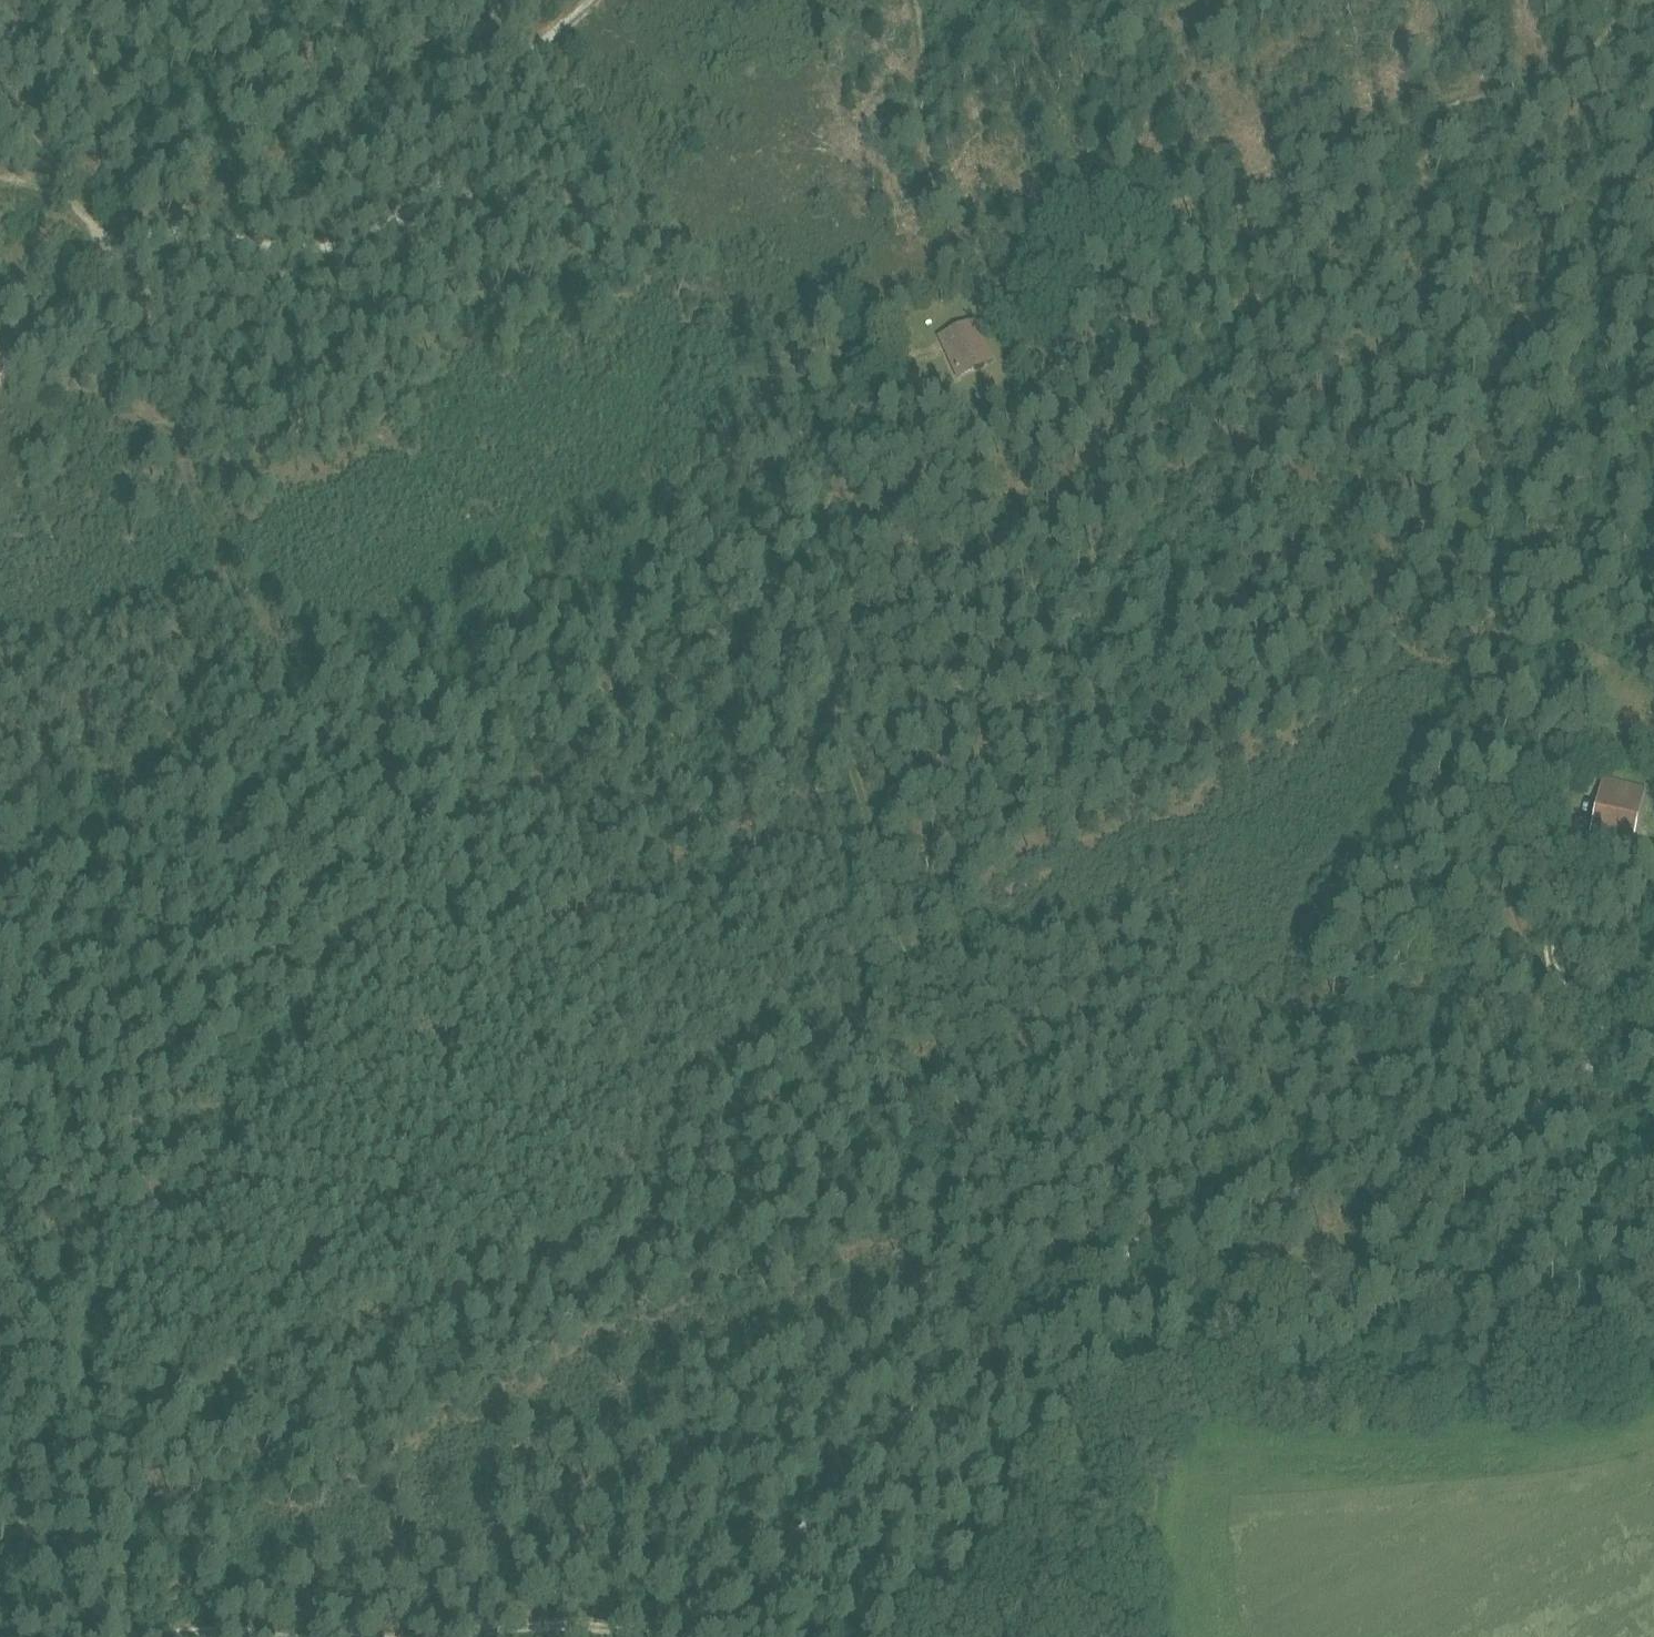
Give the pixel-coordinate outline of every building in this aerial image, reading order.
[(1008,329),(1004,319),(1000,312),(988,318),(989,321),(996,335),(1008,329)] [(937,338),(956,379),(994,362),(974,321),(937,338)] [(1592,832),(1620,838),(1625,815),(1631,816),(1636,795),(1615,791),(1617,782),(1603,779),(1592,832)]
